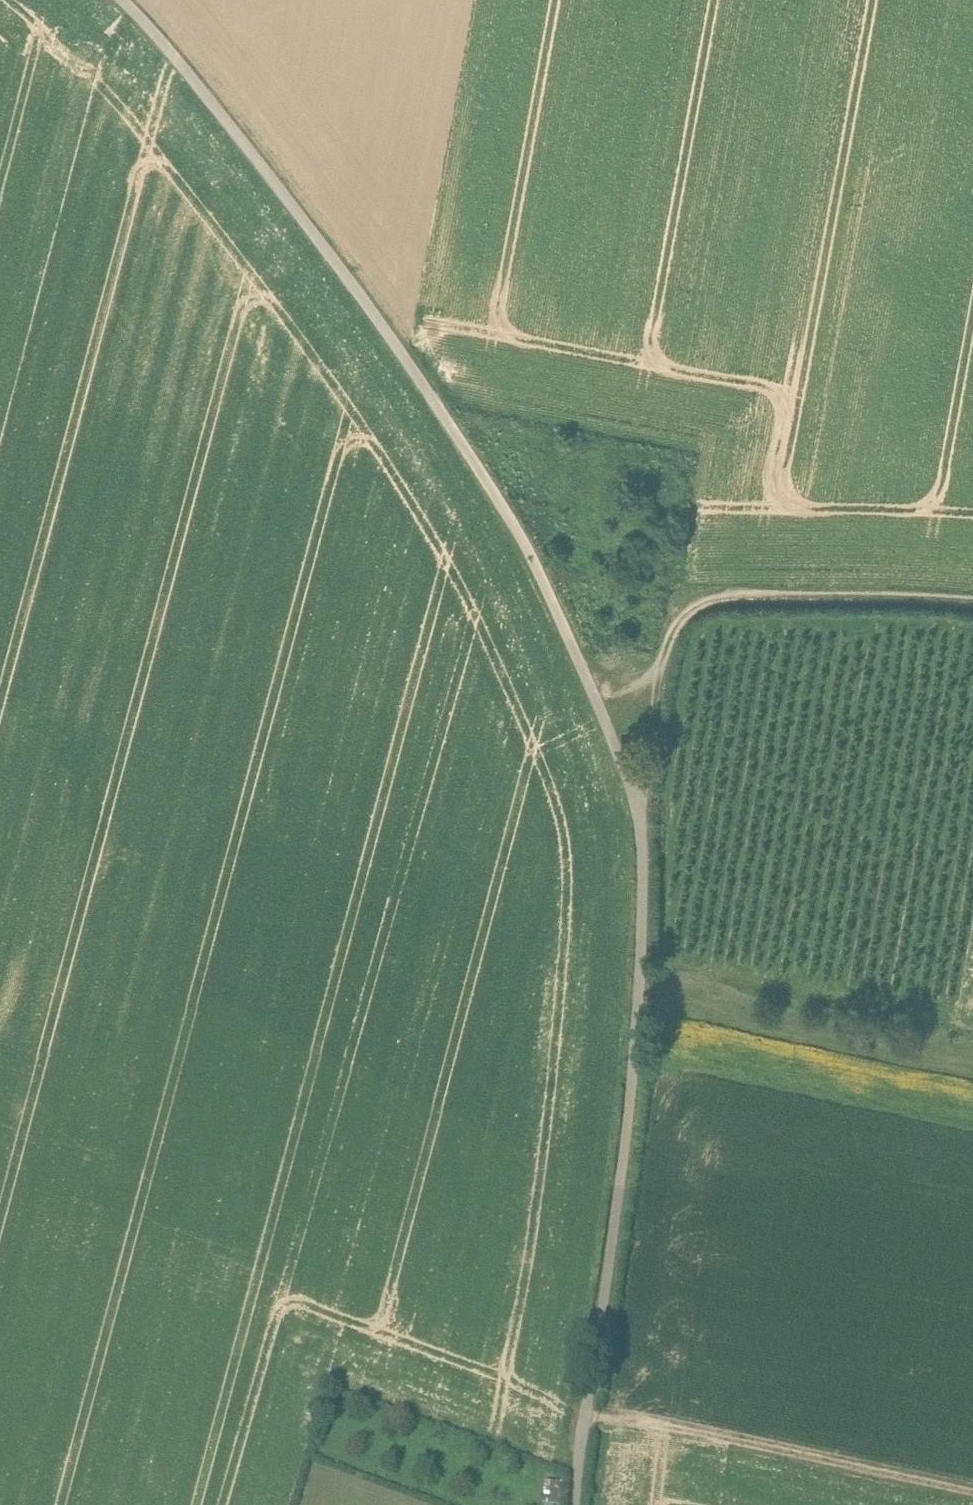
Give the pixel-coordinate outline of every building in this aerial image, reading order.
[(564,1504),(565,1481),(544,1480),(543,1503),(564,1504)]
